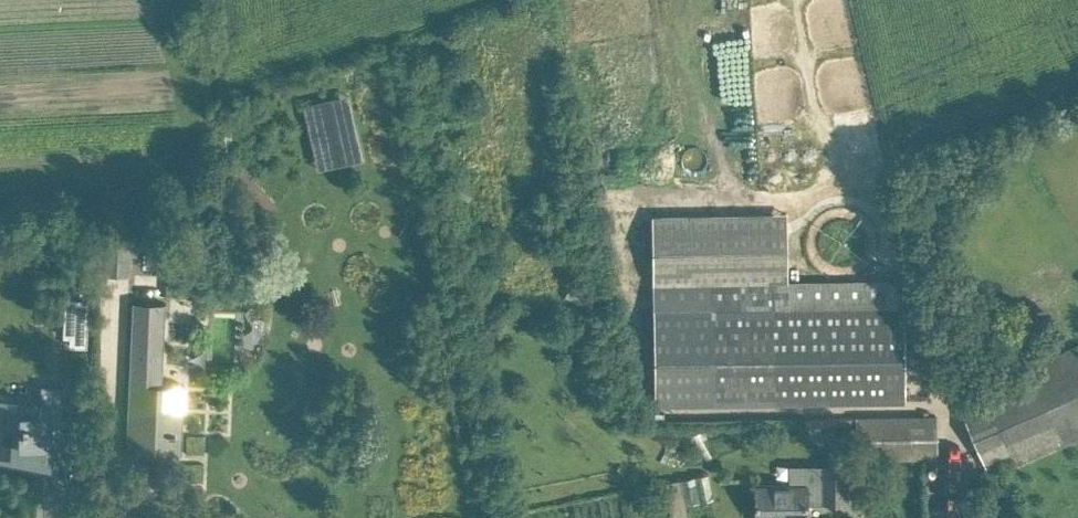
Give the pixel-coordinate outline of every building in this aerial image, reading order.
[(653,215),(654,282),(788,280),(788,212),(653,215)] [(105,232),(103,272),(131,274),(132,233),(105,232)] [(653,282),(656,403),(906,399),(905,304),(899,304),(899,278),(788,280),(654,282),(653,282)] [(166,302),(133,300),(127,431),(133,431),(132,450),(182,452),(183,428),(182,428),(183,407),(161,406),(161,385),(162,385),(166,302)] [(83,345),(83,334),(77,334),(77,336),(69,336),(69,334),(68,334),(67,345),(83,345)] [(991,477),(1077,438),(1077,343),(956,397),(991,477)] [(5,399),(0,399),(0,457),(45,458),(46,445),(68,446),(70,415),(62,415),(64,384),(42,383),(40,414),(5,413),(5,399)] [(938,456),(937,415),(856,417),(857,457),(938,456)] [(756,482),(756,495),(756,517),(787,517),(807,517),(807,500),(825,500),(825,485),(825,466),(797,466),(797,483),(756,482)] [(846,466),(825,466),(825,485),(825,500),(846,500),(846,466)]
